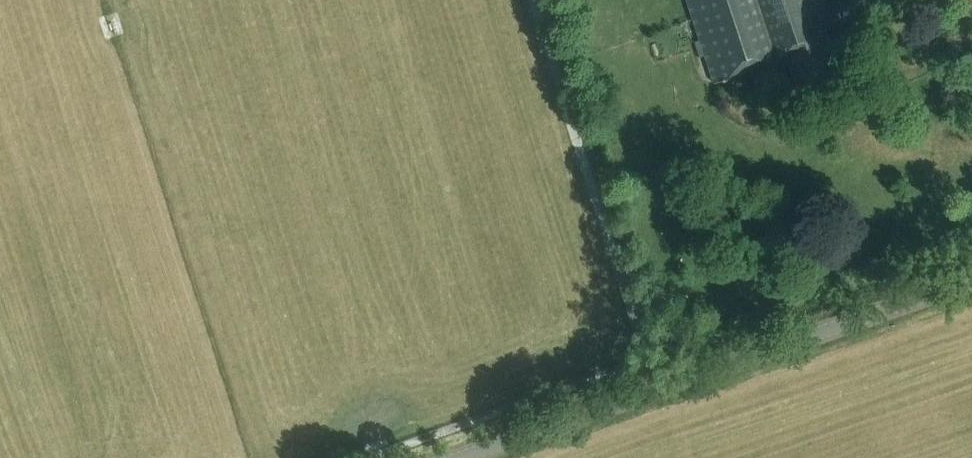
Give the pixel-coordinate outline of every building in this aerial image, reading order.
[(772,62),(776,75),(778,75),(783,90),(840,72),(825,27),(833,24),(826,0),(687,0),(714,81),(772,62)]
